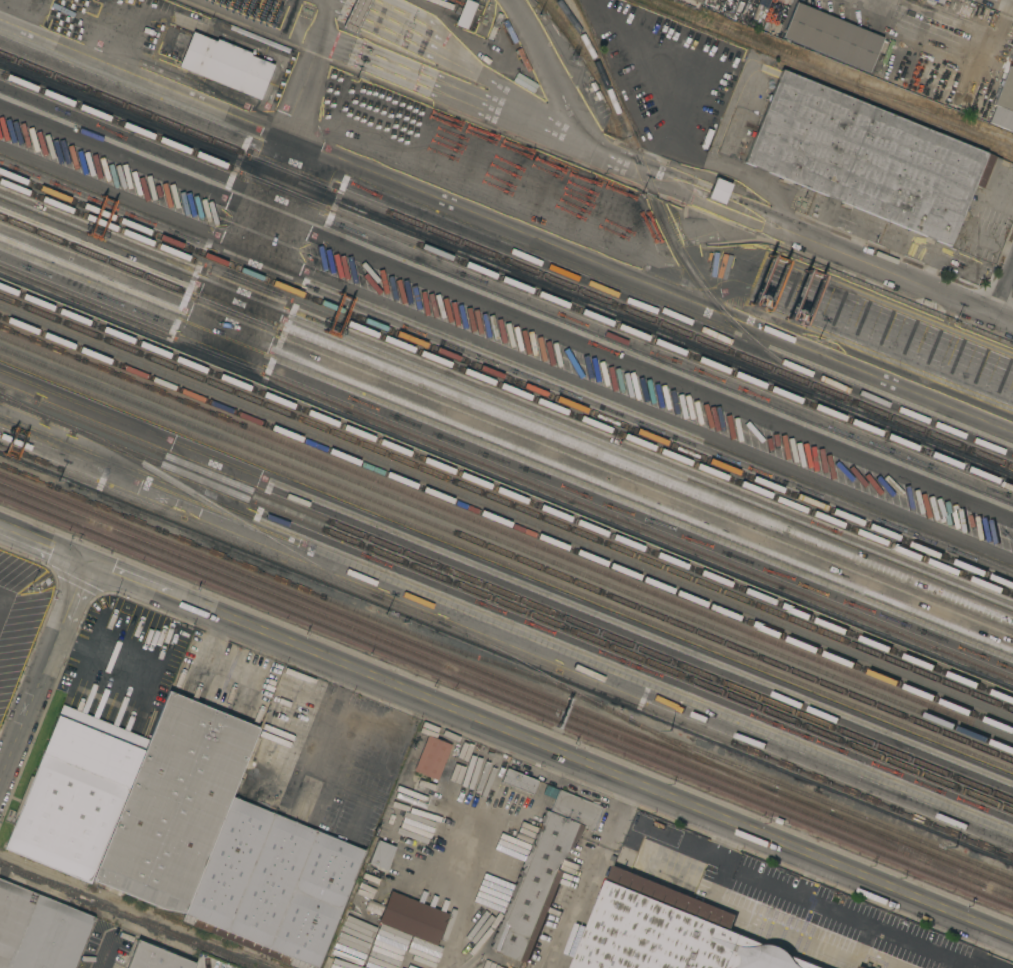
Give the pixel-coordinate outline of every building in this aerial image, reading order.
[(342,27),(355,0),(371,0),(355,34),(342,27)] [(454,3),(455,0),(470,0),(477,3),(466,28),(455,23),(462,6),(454,3)] [(883,37),(882,39),(888,41),(884,52),(877,50),(869,72),(782,36),(796,1),(883,37)] [(179,66),(193,31),(216,40),(217,38),(252,52),(251,54),(274,64),(260,99),(179,66)] [(1012,66),(1012,64),(1012,127),(1012,130),(989,121),(995,104),(994,104),(1009,65),(1012,66)] [(1001,158),(988,190),(974,184),(950,245),(852,205),(851,208),(841,204),(842,201),(792,181),(791,183),(782,179),(783,177),(744,161),(781,68),(1001,158)] [(705,197),(722,203),(729,183),(713,177),(705,197)] [(24,661),(0,720),(0,645),(14,651),(12,656),(24,661)] [(185,912),(164,908),(91,879),(90,882),(4,847),(18,812),(15,811),(30,775),(33,776),(62,704),(148,739),(168,690),(259,727),(231,795),(185,912)] [(437,779),(413,770),(428,734),(451,744),(437,779)] [(507,767),(538,780),(532,794),(501,781),(507,767)] [(428,803),(410,796),(417,778),(435,784),(428,803)] [(604,807),(595,830),(584,825),(574,850),(568,847),(560,868),(565,870),(528,962),(489,946),(544,809),(550,811),(559,789),(604,807)] [(365,850),(317,967),(300,967),(182,920),(185,912),(231,795),(365,850)] [(384,870),(394,847),(376,839),(366,862),(384,870)] [(796,955),(827,967),(572,967),(615,864),(738,915),(732,929),(766,943),(770,943),(774,943),(782,945),(788,948),(794,954),(796,955)] [(94,916),(73,967),(0,967),(0,877),(94,916)] [(449,913),(436,945),(378,921),(390,889),(449,913)] [(195,962),(193,967),(125,967),(137,939),(195,962)] [(838,955),(870,967),(833,967),(838,955)]
